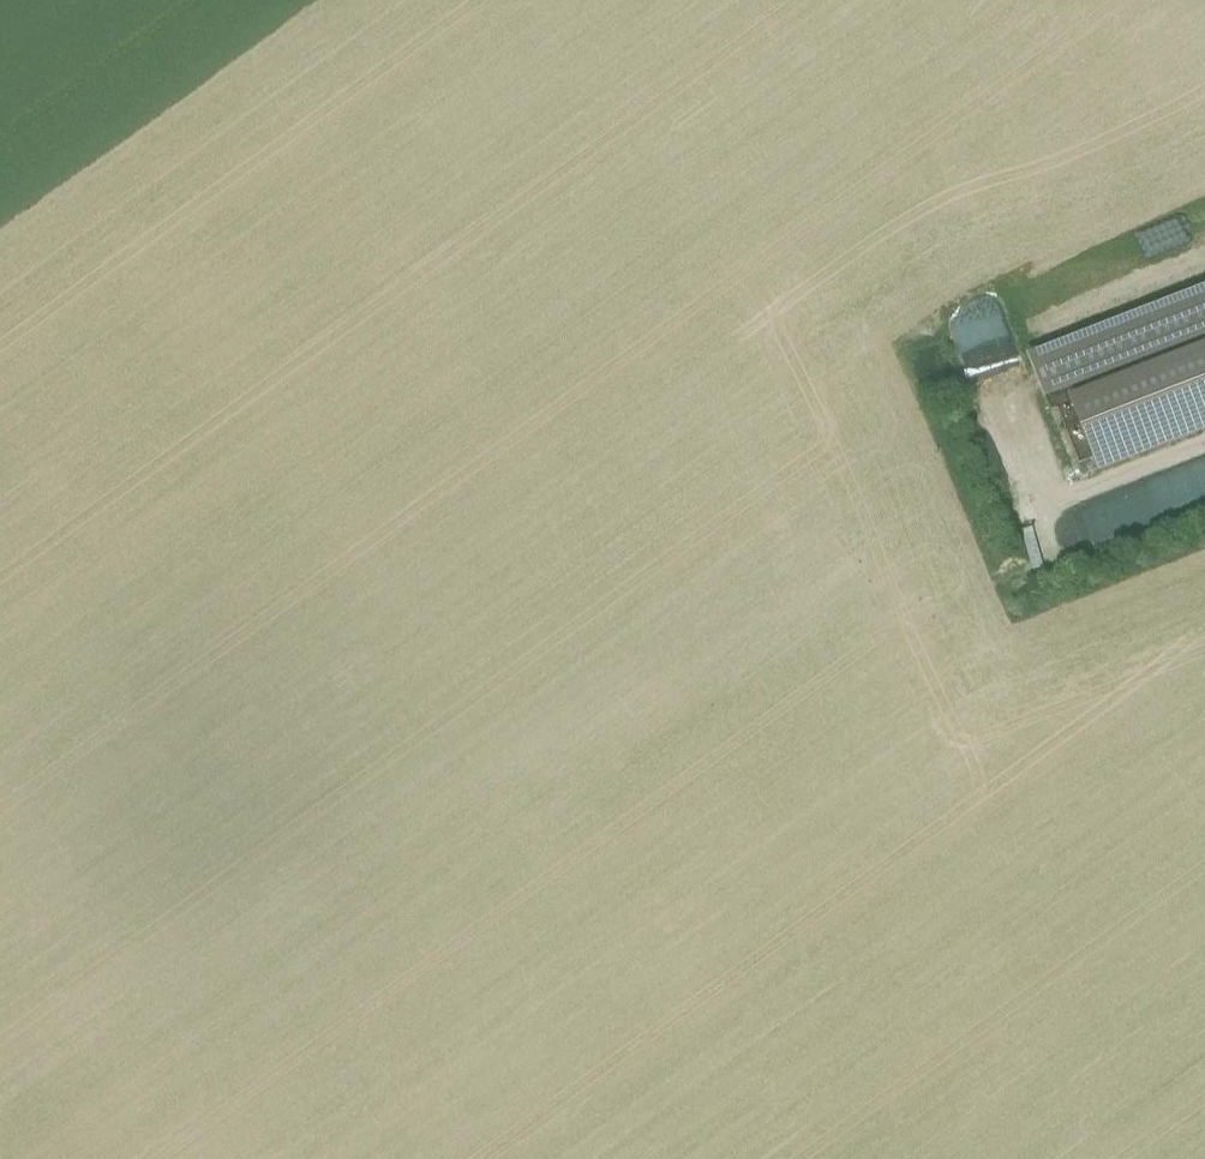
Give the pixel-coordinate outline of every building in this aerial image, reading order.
[(1037,356),(1054,402),(1204,344),(1204,292),(1037,356)] [(1101,468),(1204,428),(1204,349),(1074,399),(1101,468)]
